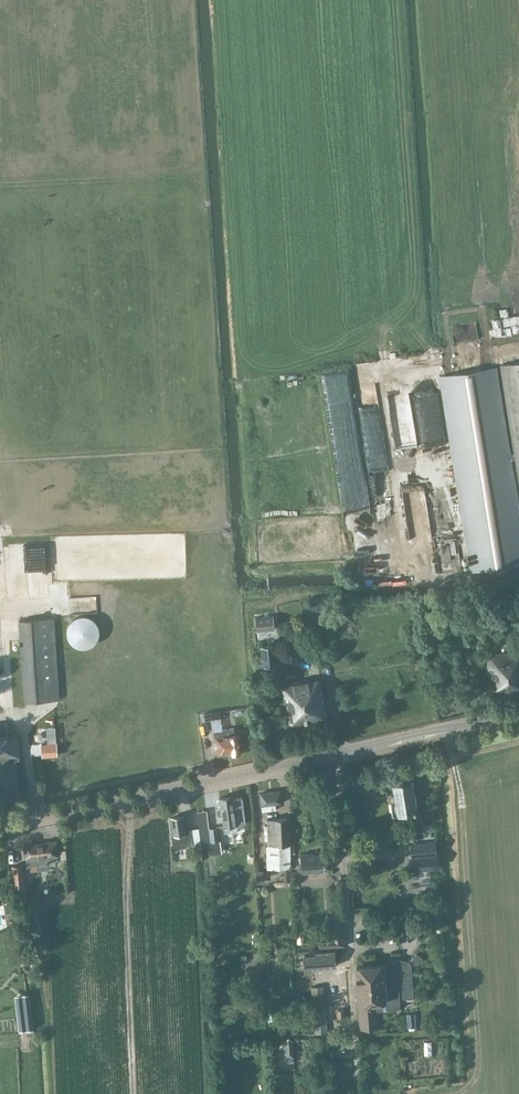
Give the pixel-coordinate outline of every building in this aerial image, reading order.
[(500,365),(514,453),(509,454),(495,367),(441,376),(472,571),(518,564),(518,362),(500,365)] [(323,594),(313,593),(312,603),(323,604),(323,594)] [(99,630),(99,628),(99,625),(98,622),(95,618),(91,615),(88,614),(86,613),(83,613),(80,614),(77,615),(75,617),(73,619),(71,621),(70,625),(70,628),(70,630),(71,633),(72,636),(74,638),(76,640),(79,641),(81,642),(84,642),(87,642),(90,641),(92,640),(95,638),(96,636),(98,634),(99,630)] [(257,631),(275,629),(273,615),(256,617),(257,631)] [(24,702),(59,700),(54,618),(19,620),(24,702)] [(261,647),(263,663),(255,664),(255,668),(263,667),(277,665),(275,645),(261,647)] [(510,652),(487,655),(489,680),(491,680),(492,693),(518,690),(518,687),(518,651),(510,652)] [(289,726),(328,719),(320,679),(309,681),(309,679),(282,684),(289,726)] [(213,722),(222,720),(220,711),(204,713),(207,729),(214,728),(213,722)] [(20,759),(18,734),(7,735),(7,723),(0,724),(0,795),(20,792),(16,760),(20,759)] [(231,753),(241,752),(238,733),(235,734),(234,728),(214,731),(215,737),(216,737),(219,754),(231,752),(231,753)] [(252,728),(243,728),(244,743),(253,742),(252,728)] [(393,815),(416,811),(411,781),(394,784),(397,802),(391,803),(393,815)] [(282,803),(281,790),(261,793),(262,811),(276,809),(275,804),(282,803)] [(224,826),(225,826),(226,829),(228,829),(228,826),(237,824),(233,796),(220,798),(224,826)] [(174,847),(184,845),(185,852),(200,849),(197,828),(185,830),(183,815),(171,817),(173,835),(172,835),(174,847)] [(267,869),(290,869),(289,819),(265,820),(267,869)] [(211,841),(220,840),(218,827),(209,828),(211,841)] [(27,866),(30,866),(31,872),(49,870),(48,860),(58,859),(56,840),(45,841),(45,842),(25,842),(27,866)] [(412,857),(437,855),(435,842),(411,844),(412,857)] [(302,872),(327,870),(326,854),(309,855),(309,854),(301,854),(302,872)] [(438,869),(437,855),(412,857),(411,857),(413,871),(438,869)] [(24,886),(22,865),(12,866),(14,887),(24,886)] [(295,886),(295,895),(305,894),(304,885),(295,886)] [(16,905),(15,898),(7,898),(8,906),(16,905)] [(240,931),(246,934),(251,921),(246,918),(240,931)] [(344,921),(329,922),(330,938),(319,938),(319,947),(346,945),(344,921)] [(305,968),(336,966),(335,951),(315,952),(316,954),(304,955),(305,968)] [(377,1027),(377,1020),(376,1009),(401,1008),(400,998),(414,997),(411,962),(407,960),(403,959),(397,958),(397,963),(357,966),(359,1002),(360,1002),(361,1028),(377,1027)] [(312,987),(312,986),(311,975),(307,975),(307,969),(298,970),(299,988),(312,987)] [(284,991),(294,991),(293,977),(292,977),(291,971),(288,971),(289,977),(283,977),(284,991)] [(324,985),(312,986),(312,987),(315,1033),(328,1032),(324,985)] [(408,1007),(407,1021),(417,1022),(417,1008),(408,1007)] [(286,1040),(287,1046),(281,1047),(282,1063),(294,1062),(293,1040),(286,1040)]
